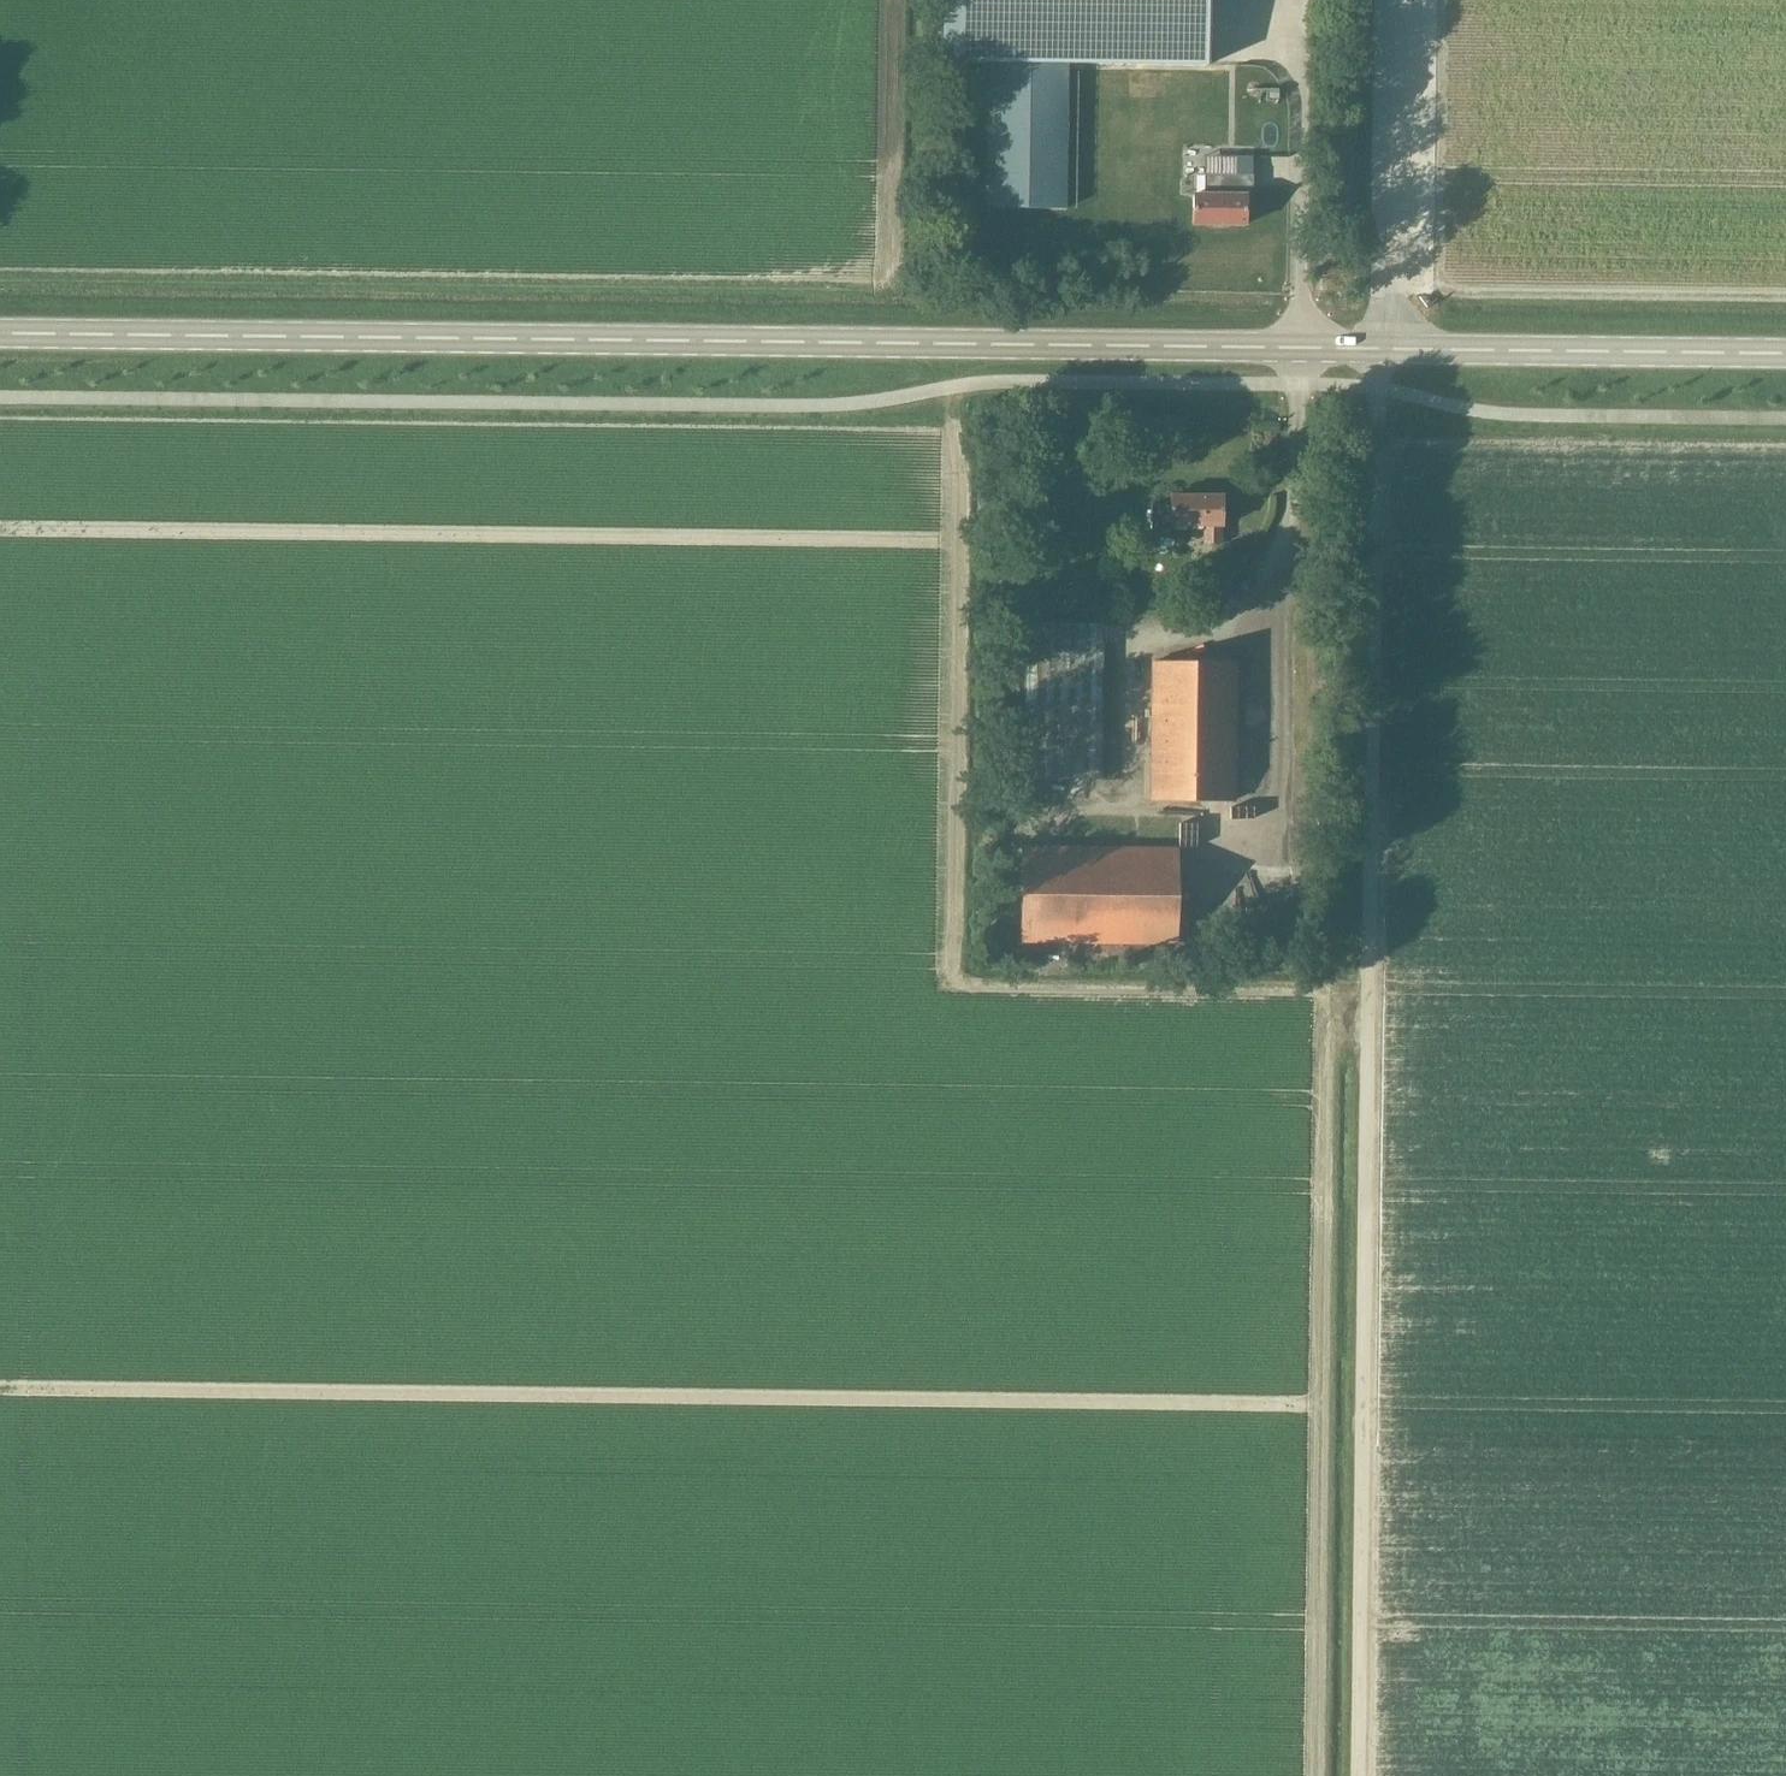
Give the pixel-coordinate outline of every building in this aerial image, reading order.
[(939,61),(989,62),(987,207),(1065,208),(1067,54),(1204,56),(1204,0),(940,0),(939,61)] [(1193,223),(1245,224),(1245,198),(1252,198),(1252,175),(1204,174),(1204,194),(1194,193),(1193,223)] [(1222,524),(1222,494),(1170,494),(1170,503),(1151,503),(1151,537),(1172,537),(1172,524),(1204,524),(1204,542),(1221,542),(1221,524),(1222,524)] [(1025,618),(1023,774),(1102,775),(1103,619),(1025,618)] [(1234,800),(1236,663),(1152,662),(1151,799),(1234,800)] [(1176,946),(1177,844),(1022,842),(1021,944),(1176,946)]
